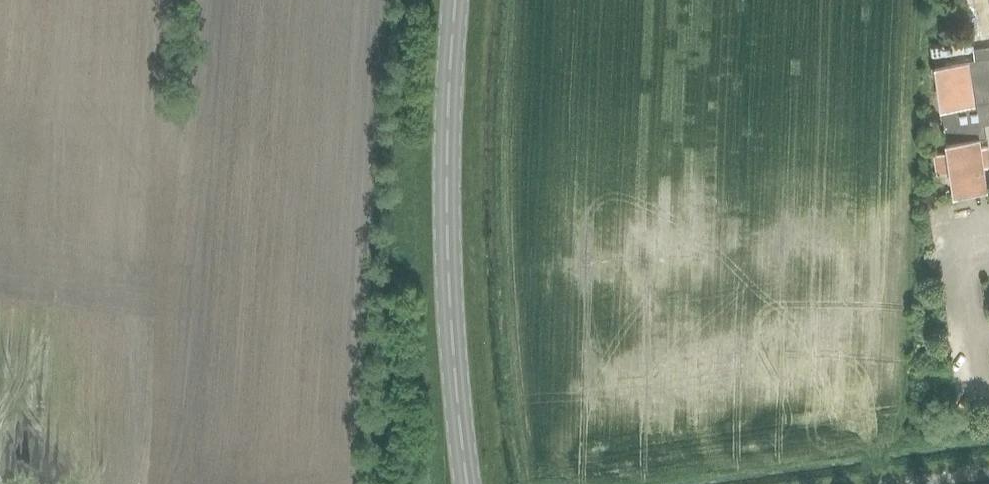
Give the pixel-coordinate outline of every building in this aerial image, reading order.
[(988,146),(980,147),(979,140),(986,139),(984,125),(988,124),(988,48),(971,51),(973,61),(935,66),(941,108),(948,152),(931,154),(934,174),(951,172),(954,196),(986,192),(983,168),(988,167),(988,156),(988,146)]
